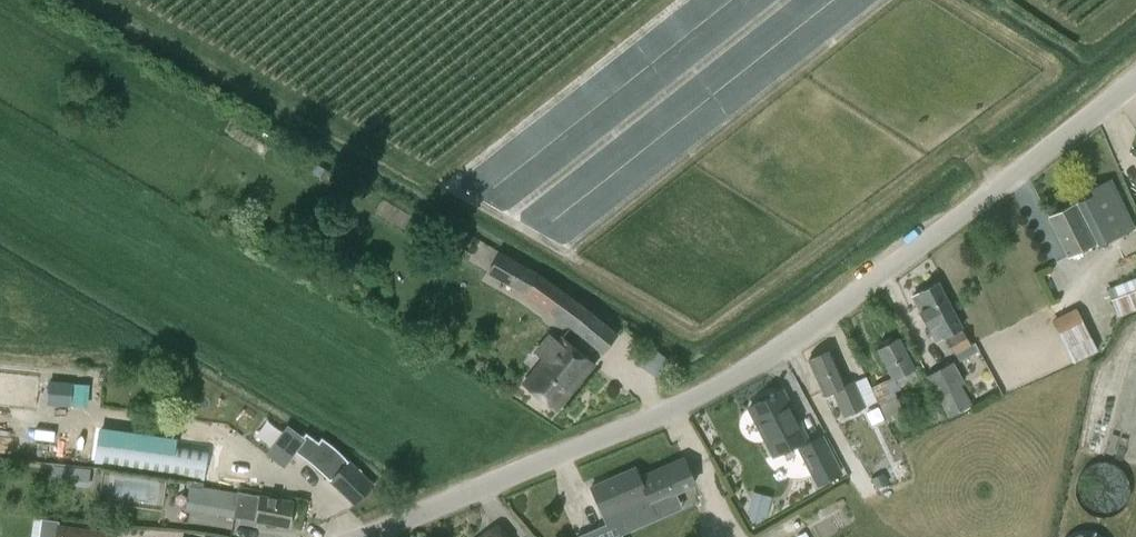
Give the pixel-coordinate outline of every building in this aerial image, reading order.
[(1135,235),(1135,230),(1124,204),(1111,180),(1090,190),(1092,195),(1074,203),(1075,204),(1049,217),(1068,256),(1095,243),(1095,244),(1124,231),(1129,239),(1135,235)] [(589,308),(541,273),(500,252),(487,274),(523,294),(575,332),(600,354),(618,333),(589,308)] [(963,327),(956,314),(955,315),(939,282),(910,296),(927,329),(928,329),(934,342),(963,327)] [(1123,313),(1135,308),(1135,288),(1111,298),(1118,315),(1123,313)] [(1073,364),(1098,351),(1076,307),(1052,320),(1071,360),(1073,364)] [(972,346),(962,329),(945,338),(954,355),(972,346)] [(905,414),(893,392),(900,390),(895,379),(915,369),(898,336),(876,348),(892,377),(871,387),(888,422),(905,414)] [(560,337),(524,382),(556,410),(594,365),(560,337)] [(854,381),(847,384),(830,350),(808,360),(824,394),(832,390),(844,417),(865,406),(854,381)] [(954,361),(927,376),(949,416),(972,404),(961,384),(965,381),(954,361)] [(73,382),(48,379),(46,407),(72,409),(73,382)] [(773,454),(806,437),(782,391),(749,408),(773,454)] [(283,468),(297,440),(270,428),(257,456),(283,468)] [(211,447),(98,431),(94,464),(206,480),(211,447)] [(306,434),(294,450),(312,464),(330,481),(353,504),(373,485),(329,443),(322,439),(318,443),(306,434)] [(797,448),(816,487),(843,474),(823,434),(797,448)] [(685,521),(672,492),(694,482),(683,457),(639,477),(634,467),(591,487),(602,516),(616,510),(629,536),(649,536),(685,521)] [(1089,517),(1131,502),(1116,459),(1074,474),(1089,517)] [(53,464),(52,482),(88,483),(89,466),(53,464)] [(215,487),(201,486),(197,512),(239,519),(238,522),(256,526),(257,522),(289,527),(290,527),(294,501),(260,495),(260,496),(215,489),(215,487)] [(751,520),(762,523),(763,518),(766,518),(770,505),(751,500),(748,514),(752,515),(751,520)] [(113,531),(57,524),(55,536),(113,536),(113,531)] [(497,525),(480,536),(506,536),(497,525)]
